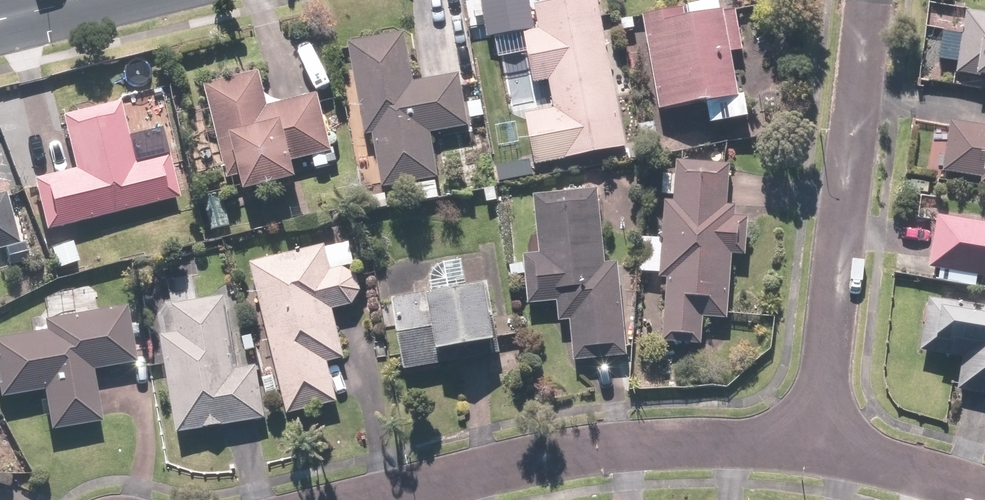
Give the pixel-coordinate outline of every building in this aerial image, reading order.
[(637,128),(630,96),(619,98),(598,0),(579,0),(536,9),(541,31),(521,36),(537,112),(526,114),(538,171),(627,152),(625,143),(638,140),(641,153),(661,149),(656,124),(637,128)] [(726,6),(645,20),(661,114),(708,106),(712,129),(752,122),(748,99),(741,100),(726,6)] [(967,9),(963,37),(942,34),(938,61),(958,64),(956,75),(984,80),(984,11),(967,9)] [(404,36),(350,45),(365,138),(375,136),(383,187),(414,183),(417,201),(442,197),(432,138),(470,132),(461,72),(411,80),(404,36)] [(217,135),(228,182),(244,179),(248,195),(302,183),(300,174),(330,167),(328,155),(334,154),(333,148),(339,147),(335,131),(327,133),(318,92),(269,103),(262,71),(206,84),(212,112),(202,115),(207,137),(217,135)] [(123,102),(62,117),(75,171),(30,182),(44,235),(182,201),(171,156),(138,164),(123,102)] [(953,121),(948,175),(984,178),(984,124),(953,121)] [(507,141),(493,144),(501,181),(515,178),(507,141)] [(640,271),(660,272),(660,278),(669,279),(665,341),(702,343),(703,319),(728,321),(732,254),(747,255),(750,216),(736,215),(736,206),(729,206),(731,163),(676,159),(675,174),(666,174),(662,238),(642,237),(640,271)] [(245,193),(239,194),(236,183),(196,192),(205,233),(251,223),(245,193)] [(602,193),(537,197),(540,253),(522,254),(525,305),(556,303),(557,320),(570,319),(572,361),(628,358),(623,261),(606,262),(602,193)] [(21,247),(8,194),(0,195),(0,253),(21,247)] [(937,213),(933,273),(984,277),(984,216),(937,213)] [(354,264),(349,243),(326,248),(324,244),(250,263),(289,415),(339,402),(329,363),(349,358),(336,310),(352,306),(358,299),(360,292),(356,276),(345,267),(354,264)] [(388,297),(397,369),(457,361),(456,351),(497,345),(489,283),(465,287),(462,258),(429,262),(432,291),(388,297)] [(227,294),(173,301),(177,332),(164,334),(177,434),(265,422),(258,365),(237,368),(227,294)] [(925,300),(917,353),(960,359),(955,392),(984,397),(984,309),(925,300)] [(1,396),(43,388),(50,430),(103,421),(94,370),(139,362),(129,303),(29,321),(31,332),(0,338),(0,393),(1,396)]
